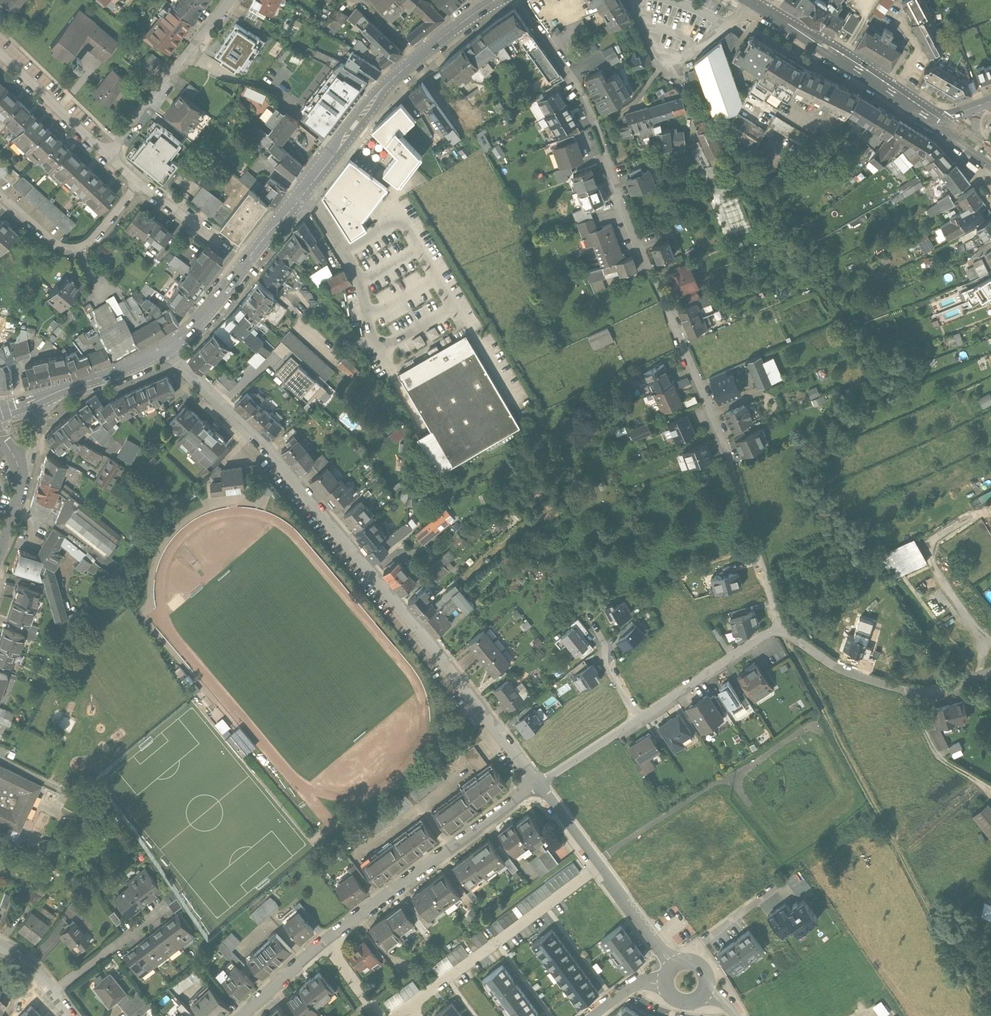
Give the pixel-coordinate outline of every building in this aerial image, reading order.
[(11,11),(21,0),(0,0),(0,2),(11,11)] [(204,7),(196,0),(175,0),(172,5),(192,21),(195,21),(198,17),(198,14),(204,7)] [(277,5),(269,0),(254,0),(249,10),(258,15),(263,17),(266,11),(272,14),(277,5)] [(400,4),(403,0),(369,0),(390,23),(405,9),(400,4)] [(400,4),(405,9),(409,12),(414,8),(418,0),(403,0),(400,4)] [(444,18),(428,2),(425,0),(418,0),(414,8),(426,19),(407,36),(413,44),(444,18)] [(437,2),(439,6),(441,5),(449,12),(463,0),(435,0),(437,2)] [(558,27),(582,17),(589,14),(601,9),(596,0),(593,2),(591,0),(527,0),(530,8),(548,32),(554,29),(556,34),(561,31),(560,30),(559,31),(558,27)] [(593,2),(596,0),(601,9),(616,0),(591,0),(593,2)] [(620,0),(616,0),(601,9),(608,20),(606,22),(610,29),(631,17),(620,0)] [(818,0),(781,0),(780,1),(820,26),(834,4),(830,3),(828,6),(818,0)] [(872,10),(881,17),(894,0),(880,0),(872,10)] [(932,13),(925,0),(903,0),(914,21),(930,14),(932,13)] [(842,3),(839,1),(836,5),(834,4),(820,26),(833,34),(843,18),(835,13),(842,3)] [(192,21),(172,5),(165,12),(164,12),(159,18),(161,20),(180,36),(184,31),(185,32),(189,27),(188,26),(192,21)] [(325,23),(336,30),(347,17),(349,15),(334,7),(325,23)] [(370,21),(356,7),(349,15),(347,17),(362,30),(370,21)] [(494,22),(482,32),(496,49),(503,61),(518,51),(510,41),(512,40),(508,35),(512,33),(516,39),(518,38),(529,29),(514,8),(494,22)] [(84,45),(105,61),(119,43),(95,23),(79,9),(50,45),(53,47),(51,50),(62,59),(64,56),(67,58),(67,57),(71,60),(71,61),(77,66),(81,60),(76,55),(84,45)] [(252,25),(258,15),(249,10),(243,20),(252,25)] [(842,27),(852,33),(860,19),(851,12),(842,27)] [(591,18),(589,14),(582,17),(584,24),(591,18)] [(914,21),(911,23),(928,55),(947,46),(930,14),(914,21)] [(180,36),(161,20),(150,34),(144,29),(139,35),(153,46),(157,41),(170,51),(181,37),(180,36)] [(362,30),(370,38),(379,30),(370,21),(362,30)] [(870,22),(855,46),(890,67),(905,42),(891,34),(893,31),(885,27),(883,30),(870,22)] [(224,60),(238,69),(238,70),(241,65),(243,67),(259,44),(257,43),(260,38),(249,31),(248,31),(236,23),(215,54),(224,60)] [(540,46),(529,29),(518,38),(552,85),(558,82),(564,78),(543,49),(540,46)] [(396,46),(379,30),(370,38),(376,43),(384,51),(386,53),(394,59),(395,60),(403,53),(396,46)] [(486,58),(496,49),(482,32),(464,47),(478,64),(486,58)] [(702,83),(718,127),(721,134),(722,133),(742,101),(726,55),(737,39),(729,33),(694,61),(697,69),(702,83)] [(753,69),(760,73),(775,50),(755,38),(755,35),(749,36),(750,39),(747,43),(744,40),(740,47),(740,46),(733,56),(747,65),(747,66),(753,69)] [(354,48),(362,53),(368,48),(361,40),(358,39),(354,48)] [(578,48),(584,57),(598,49),(592,40),(578,48)] [(384,51),(376,43),(373,46),(376,51),(380,55),(384,51)] [(602,51),(611,65),(620,59),(611,45),(602,51)] [(470,71),(478,64),(464,47),(441,67),(448,77),(453,73),(459,81),(464,77),(466,79),(470,75),(472,74),(470,71)] [(334,59),(316,50),(312,57),(331,66),(334,59)] [(749,158),(759,142),(776,116),(792,90),(803,67),(775,50),(760,73),(742,101),(722,133),(735,149),(749,158)] [(355,70),(363,59),(352,52),(345,63),(345,64),(355,70)] [(152,53),(144,63),(153,71),(162,60),(152,53)] [(383,68),(394,59),(386,53),(378,61),(383,68)] [(626,61),(629,70),(642,66),(639,56),(636,57),(635,53),(625,56),(627,60),(626,61)] [(647,53),(639,56),(642,66),(651,63),(647,53)] [(486,58),(478,64),(489,82),(495,78),(490,71),(494,68),(486,58)] [(373,81),(381,73),(374,67),(369,63),(363,59),(355,70),(368,79),(373,81)] [(238,69),(224,60),(220,65),(235,75),(238,69)] [(306,113),(302,118),(311,124),(310,125),(324,136),(328,130),(331,133),(366,87),(363,85),(368,79),(344,64),(345,64),(345,63),(341,62),(333,68),(336,71),(330,79),(329,78),(304,111),(306,113)] [(944,93),(955,100),(957,98),(963,96),(967,95),(966,94),(971,93),(971,91),(968,82),(966,82),(936,63),(930,66),(928,68),(926,68),(924,69),(923,70),(924,72),(925,74),(921,80),(926,83),(935,88),(944,93)] [(489,82),(478,64),(470,71),(472,74),(470,75),(479,88),(489,82)] [(990,88),(990,66),(990,65),(984,68),(984,65),(975,68),(983,90),(990,88)] [(853,103),(859,94),(803,67),(792,90),(808,97),(807,98),(832,110),(833,109),(845,115),(853,103)] [(603,110),(604,111),(621,101),(621,99),(630,94),(622,79),(623,79),(618,69),(616,71),(617,72),(607,78),(601,68),(585,78),(599,102),(598,102),(597,103),(601,110),(603,110)] [(693,86),(702,83),(697,69),(688,73),(693,86)] [(113,70),(93,95),(107,106),(127,81),(113,70)] [(968,82),(971,91),(976,89),(973,79),(966,82),(968,82)] [(546,114),(538,100),(557,89),(558,89),(561,88),(558,82),(552,85),(526,100),(538,120),(545,115),(546,114)] [(182,93),(191,100),(199,91),(189,83),(182,93)] [(421,83),(409,93),(422,109),(427,104),(430,109),(429,110),(444,132),(452,126),(421,83)] [(2,118),(19,100),(5,87),(0,92),(0,116),(2,118)] [(266,96),(247,88),(244,96),(262,104),(266,96)] [(662,88),(655,92),(658,97),(665,93),(662,88)] [(566,103),(558,89),(557,89),(538,100),(546,114),(566,103)] [(657,120),(675,114),(686,110),(682,97),(674,89),(665,93),(658,97),(646,104),(647,108),(651,122),(657,120)] [(181,93),(166,113),(179,123),(187,130),(193,123),(195,125),(200,118),(198,116),(203,110),(191,100),(182,93),(181,93)] [(852,115),(868,124),(879,107),(859,94),(853,103),(845,115),(844,116),(849,119),(852,115)] [(33,113),(19,100),(2,118),(8,124),(6,125),(14,133),(32,114),(33,113)] [(493,105),(497,112),(504,108),(500,101),(493,105)] [(401,103),(372,130),(397,156),(383,172),(401,185),(422,157),(401,133),(415,119),(401,103)] [(566,103),(546,114),(545,115),(557,134),(575,123),(577,122),(566,103)] [(868,124),(877,130),(868,140),(874,146),(884,135),(887,137),(891,131),(899,120),(889,113),(879,107),(868,124)] [(274,128),(285,115),(277,108),(266,122),(274,128)] [(623,139),(633,135),(640,135),(638,129),(652,124),(651,122),(647,108),(626,115),(626,116),(622,117),(622,118),(625,126),(620,128),(623,139)] [(212,117),(203,110),(198,116),(200,118),(195,125),(193,123),(187,130),(179,123),(175,127),(192,141),(212,117)] [(286,113),(285,115),(274,128),(268,135),(275,140),(281,146),(298,123),(294,121),(295,120),(286,113)] [(12,136),(26,150),(47,128),(32,114),(14,133),(12,136)] [(808,136),(776,116),(759,142),(764,145),(770,135),(772,137),(777,130),(802,146),(808,136)] [(421,118),(416,121),(426,140),(432,137),(421,118)] [(899,120),(891,131),(901,138),(904,140),(905,141),(905,140),(909,142),(903,148),(914,161),(921,155),(923,153),(916,146),(926,137),(911,127),(899,120)] [(702,141),(713,165),(715,170),(726,165),(706,121),(695,127),(702,141)] [(182,143),(157,123),(147,136),(149,138),(147,141),(145,139),(131,156),(164,181),(178,163),(171,157),(182,143)] [(581,132),(575,123),(557,134),(560,140),(573,134),(581,132)] [(269,147),(275,140),(268,135),(255,124),(248,132),(269,147)] [(611,135),(617,130),(613,124),(606,129),(611,135)] [(642,139),(654,135),(652,127),(652,124),(638,129),(640,135),(642,139)] [(677,134),(676,130),(661,132),(660,124),(659,125),(652,127),(654,135),(656,134),(659,152),(671,150),(671,148),(685,147),(684,133),(677,134)] [(452,126),(444,132),(453,143),(460,138),(452,126)] [(57,138),(47,128),(26,150),(36,159),(38,158),(57,138)] [(486,131),(484,128),(475,134),(484,151),(491,147),(492,147),(483,132),(486,131)] [(860,136),(855,131),(846,138),(851,144),(860,136)] [(880,168),(901,138),(891,131),(887,137),(879,148),(878,147),(869,158),(880,168)] [(622,139),(620,133),(608,137),(611,143),(622,139)] [(556,141),(558,147),(576,140),(573,134),(560,140),(556,141)] [(921,155),(935,175),(954,163),(936,143),(934,142),(926,137),(916,146),(923,153),(921,155)] [(38,158),(49,168),(68,148),(57,138),(38,158)] [(281,146),(275,140),(269,147),(270,147),(274,151),(268,158),(275,165),(281,157),(287,151),(281,146)] [(558,147),(555,148),(561,166),(583,159),(576,140),(558,147)] [(914,161),(903,148),(909,142),(905,140),(905,141),(904,140),(892,157),(903,171),(914,161)] [(690,146),(697,171),(713,165),(702,141),(690,146)] [(491,147),(497,157),(504,153),(498,143),(492,147),(491,147)] [(458,150),(464,158),(471,153),(466,145),(458,150)] [(61,180),(64,177),(81,160),(68,148),(49,168),(61,180)] [(303,165),(287,151),(281,157),(275,165),(293,179),(303,165)] [(2,175),(9,168),(0,160),(0,176),(1,176),(2,175)] [(64,177),(82,194),(99,177),(81,160),(64,177)] [(350,160),(322,196),(351,240),(369,228),(365,222),(383,198),(381,197),(388,189),(350,160)] [(956,162),(954,163),(935,175),(938,178),(941,186),(945,192),(952,188),(954,190),(970,181),(956,162)] [(707,190),(710,198),(716,195),(746,180),(740,170),(737,172),(736,169),(730,172),(726,165),(715,170),(713,165),(697,171),(702,192),(707,190)] [(2,175),(12,184),(21,175),(10,166),(9,168),(2,175)] [(569,166),(554,172),(558,183),(568,179),(567,175),(572,173),(569,166)] [(573,176),(579,193),(596,186),(592,175),(591,170),(573,176)] [(212,216),(222,224),(251,187),(250,187),(251,186),(240,177),(234,171),(224,184),(225,191),(229,194),(223,201),(204,186),(192,201),(211,217),(212,216)] [(258,194),(262,188),(255,181),(257,177),(253,173),(252,175),(245,171),(240,177),(251,186),(250,187),(251,187),(258,194)] [(654,186),(648,172),(626,181),(632,195),(654,186)] [(21,174),(21,175),(12,184),(66,231),(75,221),(21,174)] [(116,194),(99,177),(82,194),(99,210),(116,194)] [(262,188),(258,194),(269,201),(274,204),(287,189),(271,178),(262,188)] [(924,186),(920,180),(891,197),(895,202),(924,186)] [(600,197),(596,186),(579,193),(585,209),(603,202),(601,197),(600,197)] [(258,194),(251,187),(222,224),(221,225),(240,239),(269,201),(258,194)] [(962,208),(964,211),(983,200),(974,187),(958,196),(964,207),(962,208)] [(752,230),(737,190),(717,197),(716,195),(710,198),(723,240),(752,230)] [(949,194),(937,202),(942,210),(942,211),(955,205),(949,194)] [(930,216),(942,210),(937,202),(927,209),(930,216)] [(956,215),(957,216),(964,230),(984,218),(977,204),(964,211),(956,215)] [(137,228),(146,234),(157,220),(140,207),(126,226),(134,232),(137,228)] [(868,220),(865,214),(851,222),(854,227),(868,220)] [(948,238),(964,230),(957,216),(950,218),(950,220),(941,225),(948,238)] [(17,231),(8,223),(1,217),(0,218),(0,250),(17,231)] [(978,236),(974,239),(977,243),(990,234),(990,217),(976,226),(981,234),(978,236)] [(577,224),(579,230),(595,224),(592,218),(577,224)] [(173,232),(157,220),(146,234),(154,241),(150,246),(158,252),(173,232)] [(325,256),(315,242),(317,240),(304,221),(293,229),(295,231),(309,249),(318,261),(325,256)] [(597,230),(595,224),(579,230),(585,246),(592,243),(602,267),(626,259),(624,254),(622,254),(611,224),(597,230)] [(299,260),(309,249),(295,231),(286,241),(287,241),(293,247),(290,251),(296,256),(299,260)] [(966,249),(977,243),(974,239),(978,236),(976,234),(963,241),(964,243),(966,249)] [(978,256),(985,251),(990,247),(990,234),(977,243),(981,249),(975,252),(978,256)] [(930,248),(922,235),(917,238),(925,251),(930,248)] [(287,241),(278,251),(290,262),(296,256),(290,251),(293,247),(287,241)] [(651,249),(657,263),(674,257),(668,242),(651,249)] [(190,266),(192,267),(208,280),(223,260),(205,246),(198,255),(196,253),(191,260),(193,261),(190,266)] [(184,273),(186,274),(192,267),(190,266),(170,250),(164,257),(184,273)] [(675,259),(677,264),(690,259),(689,257),(697,254),(695,250),(688,252),(688,254),(675,259)] [(276,288),(293,267),(290,262),(278,251),(261,273),(276,288)] [(891,260),(888,254),(880,257),(883,264),(891,260)] [(333,276),(327,264),(325,256),(318,261),(322,267),(310,274),(319,285),(322,282),(333,276)] [(626,259),(602,267),(586,273),(588,281),(601,277),(618,272),(620,276),(637,270),(632,257),(626,259)] [(988,271),(982,258),(972,262),(978,276),(988,271)] [(304,270),(305,272),(307,270),(301,263),(298,265),(302,271),(304,270)] [(681,272),(668,277),(676,296),(684,293),(695,288),(689,275),(691,274),(688,266),(680,269),(681,272)] [(196,295),(208,280),(192,267),(186,274),(184,273),(181,278),(178,282),(196,295)] [(344,270),(333,276),(322,282),(329,294),(330,293),(332,297),(334,295),(333,292),(352,282),(344,270)] [(65,273),(46,295),(60,307),(78,286),(79,285),(77,284),(65,273)] [(87,286),(84,276),(77,284),(79,285),(78,286),(83,291),(87,286)] [(606,290),(601,277),(588,281),(594,294),(606,290)] [(990,277),(973,288),(962,292),(972,307),(988,297),(990,295),(990,278),(990,277)] [(184,311),(196,295),(178,282),(175,280),(163,295),(184,311)] [(258,280),(250,292),(265,307),(272,298),(274,295),(258,280)] [(293,286),(288,282),(280,292),(284,296),(293,286)] [(162,314),(159,308),(148,299),(155,289),(146,283),(140,292),(137,289),(132,294),(158,317),(162,314)] [(317,301),(306,285),(300,289),(311,305),(317,301)] [(699,298),(695,288),(684,293),(688,303),(695,300),(699,298)] [(259,316),(265,307),(250,292),(242,303),(257,317),(259,316)] [(707,295),(699,298),(695,300),(697,305),(699,310),(711,305),(707,295)] [(108,301),(119,319),(125,315),(134,329),(155,318),(154,316),(145,308),(143,309),(139,304),(130,297),(118,303),(114,297),(108,301)] [(287,308),(272,298),(265,307),(259,316),(265,320),(267,317),(275,324),(287,308)] [(83,305),(98,331),(106,345),(105,345),(114,360),(140,346),(133,329),(134,329),(125,315),(119,319),(108,301),(94,309),(89,302),(83,305)] [(233,326),(244,336),(257,348),(262,343),(263,342),(254,333),(252,331),(253,330),(249,327),(257,317),(242,303),(226,320),(233,326)] [(679,313),(684,325),(702,317),(714,312),(711,305),(699,310),(697,305),(679,313)] [(61,327),(74,315),(70,308),(58,323),(61,327)] [(162,314),(158,317),(166,331),(178,324),(170,309),(162,314)] [(140,346),(166,331),(158,317),(155,318),(134,329),(133,329),(140,346)] [(268,328),(257,317),(249,327),(253,330),(252,331),(254,333),(260,327),(264,332),(268,328)] [(708,330),(702,317),(684,325),(689,337),(700,333),(708,330)] [(226,320),(215,332),(232,349),(244,336),(233,326),(226,320)] [(30,353),(26,336),(26,329),(26,326),(21,324),(19,331),(16,340),(8,342),(14,359),(30,353)] [(62,329),(58,325),(53,330),(57,334),(62,329)] [(26,326),(26,329),(26,336),(33,337),(35,327),(26,326)] [(587,337),(593,349),(613,340),(607,327),(587,337)] [(290,329),(281,339),(325,380),(334,370),(290,329)] [(105,345),(106,345),(98,331),(87,334),(97,348),(105,345)] [(963,343),(959,331),(947,335),(951,347),(957,345),(957,346),(963,343)] [(87,334),(84,335),(82,332),(72,339),(80,349),(83,354),(86,353),(86,352),(97,348),(87,334)] [(215,332),(201,347),(215,360),(222,353),(225,356),(225,357),(227,358),(234,351),(232,349),(215,332)] [(418,438),(438,474),(520,426),(466,333),(439,349),(437,345),(427,351),(430,354),(398,373),(431,430),(418,438)] [(702,338),(700,333),(689,337),(691,342),(702,338)] [(0,363),(6,362),(14,359),(8,342),(0,345),(0,363)] [(272,351),(262,343),(257,348),(258,349),(266,357),(272,351)] [(97,348),(86,352),(86,353),(92,368),(111,361),(105,345),(97,348)] [(202,374),(215,360),(201,347),(191,358),(191,363),(202,374)] [(71,377),(92,368),(86,353),(83,354),(80,349),(65,355),(71,377)] [(256,367),(266,357),(258,349),(248,359),(256,367)] [(65,355),(46,359),(51,380),(71,377),(65,355)] [(327,389),(291,356),(276,372),(309,402),(315,396),(318,398),(327,389)] [(345,357),(338,362),(354,377),(360,371),(345,357)] [(747,362),(758,389),(782,379),(773,358),(763,363),(760,357),(747,362)] [(24,386),(51,380),(46,359),(32,362),(32,364),(25,366),(27,374),(21,375),(24,386)] [(0,363),(0,390),(11,390),(9,368),(6,362),(0,363)] [(525,372),(519,362),(514,365),(520,375),(525,372)] [(929,369),(926,362),(918,365),(921,372),(929,369)] [(652,394),(653,393),(672,384),(668,376),(663,365),(643,374),(652,394)] [(217,378),(229,390),(238,383),(225,370),(217,378)] [(726,371),(709,379),(711,384),(710,385),(719,404),(741,394),(733,375),(728,377),(726,371)] [(167,376),(146,386),(157,410),(159,413),(166,409),(163,403),(162,403),(165,401),(163,399),(175,393),(167,376)] [(673,384),(672,384),(653,393),(662,412),(682,404),(673,384)] [(137,419),(157,410),(146,386),(125,395),(132,411),(137,419)] [(820,396),(816,388),(807,392),(811,400),(820,396)] [(235,405),(247,416),(265,397),(259,390),(253,396),(248,391),(235,405)] [(989,394),(979,399),(983,408),(990,404),(990,397),(989,394)] [(85,402),(95,415),(101,410),(104,408),(104,407),(95,395),(85,402)] [(119,412),(122,417),(132,411),(125,395),(112,402),(119,412)] [(247,416),(258,427),(271,413),(265,408),(272,400),(267,395),(265,397),(247,416)] [(697,403),(695,397),(684,401),(687,408),(697,403)] [(85,402),(76,410),(85,421),(95,415),(85,402)] [(101,410),(108,420),(114,415),(119,412),(112,402),(104,407),(104,408),(101,410)] [(169,422),(182,434),(198,417),(186,405),(169,422)] [(745,406),(725,414),(728,419),(726,420),(728,425),(730,425),(732,430),(733,430),(746,424),(751,422),(749,416),(750,416),(748,411),(747,411),(745,406)] [(76,410),(61,423),(73,438),(85,428),(89,426),(85,421),(76,410)] [(282,425),(271,413),(258,427),(270,438),(282,425)] [(117,419),(114,415),(108,420),(101,424),(102,425),(111,434),(115,429),(111,425),(121,419),(119,417),(117,419)] [(695,434),(686,415),(667,424),(676,443),(695,434)] [(203,422),(198,417),(182,434),(179,438),(207,465),(227,444),(222,440),(224,438),(219,433),(217,435),(208,426),(210,425),(205,420),(203,422)] [(61,423),(52,429),(58,437),(60,435),(67,443),(70,441),(73,438),(61,423)] [(652,433),(647,423),(629,431),(634,441),(652,433)] [(733,430),(735,435),(744,432),(748,430),(746,424),(733,430)] [(101,445),(111,434),(102,425),(93,430),(89,432),(101,445)] [(627,432),(624,426),(615,430),(617,436),(627,432)] [(282,436),(290,445),(297,438),(294,434),(297,431),(293,427),(282,436)] [(57,451),(67,443),(60,435),(58,437),(52,429),(45,436),(57,451)] [(768,445),(762,431),(746,437),(736,442),(742,456),(768,445)] [(746,437),(744,432),(735,435),(733,436),(736,442),(746,437)] [(127,437),(118,454),(132,461),(142,444),(127,437)] [(82,444),(73,438),(70,441),(72,444),(74,446),(73,449),(97,464),(102,454),(92,448),(83,442),(82,444)] [(315,459),(297,438),(290,445),(281,451),(300,473),(310,464),(315,460),(315,459)] [(705,444),(683,453),(689,468),(712,460),(705,444)] [(310,464),(318,473),(326,467),(327,467),(331,464),(322,453),(315,459),(315,460),(310,464)] [(46,455),(40,476),(58,484),(64,468),(75,473),(77,469),(46,455)] [(157,460),(153,456),(148,462),(152,466),(157,460)] [(109,457),(95,481),(108,490),(123,466),(109,457)] [(223,478),(222,470),(217,465),(210,472),(208,474),(212,479),(223,478)] [(252,466),(222,470),(223,478),(223,481),(211,482),(212,493),(244,489),(243,475),(253,474),(252,466)] [(202,480),(208,474),(210,472),(206,467),(198,476),(202,480)] [(311,479),(323,493),(338,481),(327,467),(326,467),(318,473),(311,479)] [(57,492),(67,499),(70,494),(61,487),(58,484),(40,476),(34,495),(54,504),(57,506),(59,500),(54,498),(57,492)] [(341,478),(338,481),(323,493),(335,507),(344,500),(353,492),(352,492),(341,478)] [(272,492),(268,486),(267,481),(257,483),(257,488),(252,488),(252,493),(272,492)] [(607,487),(604,481),(598,483),(600,490),(607,487)] [(65,483),(61,487),(70,494),(76,499),(79,495),(65,483)] [(344,500),(348,504),(359,495),(355,490),(352,492),(353,492),(344,500)] [(196,494),(194,491),(184,497),(186,501),(196,494)] [(76,499),(70,494),(67,499),(64,502),(55,521),(69,530),(65,536),(93,559),(100,565),(110,573),(119,563),(111,557),(117,549),(113,546),(121,536),(76,499)] [(50,512),(54,504),(34,495),(31,506),(47,513),(48,511),(50,512)] [(344,515),(356,529),(373,515),(361,501),(344,515)] [(447,508),(417,533),(424,542),(454,517),(447,508)] [(358,542),(366,552),(381,541),(389,534),(373,515),(356,529),(354,531),(361,540),(358,542)] [(381,541),(386,547),(416,522),(412,517),(389,534),(381,541)] [(83,571),(93,559),(65,536),(52,528),(36,557),(41,560),(55,568),(63,556),(57,552),(61,543),(70,550),(69,551),(80,559),(75,565),(83,571)] [(386,547),(381,541),(366,552),(375,562),(379,558),(381,560),(387,555),(385,553),(389,550),(386,547)] [(925,565),(912,541),(880,558),(896,581),(925,565)] [(426,568),(432,575),(450,560),(455,555),(450,548),(426,568)] [(36,570),(41,560),(36,557),(36,556),(19,550),(12,569),(43,579),(41,573),(36,570)] [(90,577),(100,565),(93,559),(83,571),(90,577)] [(67,618),(53,571),(55,568),(41,560),(36,570),(41,573),(43,579),(45,587),(47,595),(54,622),(57,621),(61,632),(67,630),(67,628),(77,625),(75,616),(67,618)] [(384,573),(394,584),(409,572),(399,560),(394,564),(392,562),(386,567),(388,569),(384,573)] [(455,566),(450,560),(432,575),(437,581),(455,566)] [(413,568),(409,572),(394,584),(402,594),(417,581),(414,578),(418,574),(413,568)] [(854,581),(860,588),(867,583),(865,581),(869,577),(862,569),(858,572),(860,575),(854,581)] [(929,571),(911,582),(916,590),(934,580),(929,571)] [(720,576),(711,579),(715,595),(742,587),(739,577),(737,578),(736,572),(725,575),(724,573),(719,574),(720,576)] [(30,582),(28,587),(39,591),(38,592),(47,595),(45,587),(30,582)] [(459,588),(454,582),(441,593),(443,595),(433,603),(436,607),(438,605),(459,588)] [(12,599),(33,606),(35,607),(39,597),(37,597),(38,592),(39,591),(28,587),(17,584),(16,587),(14,588),(12,594),(13,595),(12,599)] [(408,601),(416,611),(430,599),(436,594),(428,584),(408,601)] [(459,588),(438,605),(444,612),(448,612),(454,607),(460,613),(464,609),(466,611),(473,605),(467,597),(466,597),(459,588)] [(33,606),(12,599),(7,616),(25,622),(30,624),(30,623),(34,613),(31,612),(33,606)] [(433,603),(430,599),(416,611),(422,618),(436,607),(433,603)] [(631,613),(624,600),(613,607),(612,605),(606,608),(605,607),(601,609),(609,624),(614,621),(612,618),(617,615),(620,621),(631,613)] [(451,624),(442,614),(444,612),(438,605),(436,607),(422,618),(437,636),(451,624)] [(517,608),(511,613),(517,620),(523,615),(517,608)] [(728,614),(730,620),(747,615),(745,609),(728,614)] [(746,633),(758,625),(754,612),(747,615),(730,620),(733,632),(725,634),(727,642),(736,639),(746,633)] [(570,624),(573,627),(580,635),(587,630),(577,619),(570,624)] [(527,631),(532,626),(527,620),(522,625),(527,631)] [(30,624),(25,622),(21,633),(24,635),(23,636),(34,640),(38,626),(30,623),(30,624)] [(862,659),(869,637),(873,626),(866,624),(859,622),(856,633),(854,640),(848,654),(862,659)] [(643,634),(636,625),(618,640),(625,648),(631,644),(637,640),(636,639),(643,634)] [(561,637),(555,642),(561,649),(567,644),(576,655),(578,653),(582,658),(592,650),(588,645),(580,635),(573,627),(561,637)] [(0,637),(0,645),(15,651),(18,652),(23,636),(24,635),(21,633),(3,628),(0,637)] [(723,638),(716,628),(711,631),(718,641),(723,638)] [(468,642),(477,653),(493,641),(484,630),(468,642)] [(749,637),(746,633),(736,639),(739,644),(749,637)] [(544,643),(538,636),(532,641),(537,648),(544,643)] [(875,639),(869,637),(862,659),(868,661),(875,639)] [(843,653),(848,654),(854,640),(849,638),(843,653)] [(477,653),(486,664),(501,652),(493,641),(477,653)] [(15,651),(0,645),(0,661),(11,665),(15,651)] [(510,662),(501,652),(486,664),(495,674),(495,675),(503,668),(510,662)] [(572,669),(576,674),(588,666),(584,660),(572,669)] [(786,663),(779,667),(782,673),(789,669),(786,663)] [(576,674),(573,676),(582,690),(600,679),(596,673),(597,672),(592,664),(588,666),(576,674)] [(738,675),(754,701),(772,689),(756,664),(738,675)] [(507,673),(503,668),(495,675),(495,674),(494,675),(498,680),(507,673)] [(499,701),(506,711),(522,698),(507,679),(494,690),(501,699),(499,701)] [(722,688),(719,690),(720,692),(719,692),(721,694),(730,708),(734,714),(744,707),(738,697),(728,682),(721,686),(722,688)] [(195,683),(189,688),(195,694),(200,689),(195,683)] [(725,712),(730,708),(721,694),(715,697),(725,712)] [(743,694),(738,697),(744,707),(749,704),(743,694)] [(724,720),(707,695),(688,707),(689,709),(695,718),(704,733),(724,720)] [(967,722),(962,704),(930,713),(935,730),(938,729),(967,722)] [(516,714),(520,719),(532,710),(528,705),(516,714)] [(10,720),(13,712),(0,707),(0,715),(10,720)] [(517,722),(527,736),(543,722),(533,709),(532,710),(520,719),(517,722)] [(690,722),(695,718),(689,709),(684,712),(690,722)] [(947,749),(938,729),(935,730),(930,713),(921,715),(939,753),(947,749)] [(670,720),(659,727),(674,751),(683,745),(681,741),(691,734),(678,714),(670,719),(670,720)] [(10,720),(0,715),(0,723),(10,726),(12,721),(10,720)] [(241,724),(227,735),(243,755),(257,744),(241,724)] [(744,731),(739,734),(743,740),(748,737),(744,731)] [(649,733),(629,745),(640,762),(642,765),(649,760),(647,758),(660,750),(649,733)] [(0,745),(0,753),(5,756),(9,749),(0,745)] [(959,745),(948,751),(951,756),(962,751),(959,745)] [(464,753),(478,772),(488,765),(473,746),(464,753)] [(649,760),(642,765),(640,762),(635,765),(642,776),(654,768),(649,760)] [(0,765),(0,822),(9,826),(5,834),(15,839),(42,785),(0,765)] [(464,790),(476,805),(506,783),(492,765),(462,787),(464,790)] [(436,785),(445,778),(437,769),(369,825),(376,834),(386,826),(395,819),(395,818),(404,811),(427,794),(427,793),(436,786),(436,785)] [(433,813),(446,831),(478,808),(476,805),(464,790),(433,813)] [(988,804),(972,817),(990,840),(990,808),(988,804)] [(547,836),(530,814),(515,825),(530,844),(538,855),(548,869),(558,862),(548,848),(546,849),(540,841),(547,836)] [(394,842),(407,860),(437,838),(424,820),(394,842)] [(530,844),(515,825),(513,821),(498,832),(515,855),(530,844)] [(47,839),(42,839),(39,842),(39,847),(42,849),(46,850),(50,847),(50,842),(47,839)] [(498,852),(489,839),(469,854),(483,872),(485,875),(503,862),(505,861),(498,852)] [(407,860),(394,842),(363,865),(376,883),(407,860)] [(503,848),(498,852),(505,861),(503,862),(512,873),(518,868),(503,848)] [(483,872),(469,854),(453,865),(469,887),(477,881),(475,878),(483,872)] [(548,869),(538,855),(529,862),(540,876),(548,869)] [(580,872),(573,862),(545,883),(552,893),(580,872)] [(348,867),(353,873),(353,872),(363,886),(368,882),(354,863),(348,867)] [(145,868),(136,875),(152,896),(161,889),(145,868)] [(353,873),(337,884),(351,902),(352,901),(354,902),(357,899),(357,897),(366,890),(363,886),(353,872),(353,873)] [(454,886),(443,872),(427,884),(443,905),(443,906),(459,894),(460,894),(454,886)] [(143,903),(152,896),(136,875),(127,882),(130,886),(143,903)] [(33,887),(26,897),(35,904),(46,889),(39,883),(35,889),(33,887)] [(462,898),(467,894),(466,893),(459,883),(454,886),(460,894),(459,894),(462,898)] [(516,905),(523,914),(552,893),(545,883),(516,905)] [(412,895),(417,902),(428,917),(428,916),(443,905),(427,884),(412,895)] [(136,908),(143,903),(130,886),(121,893),(124,896),(118,900),(129,915),(137,909),(136,908)] [(170,888),(161,895),(174,912),(182,906),(170,888)] [(471,889),(466,893),(467,894),(473,903),(479,899),(471,889)] [(987,896),(987,899),(985,902),(980,919),(981,919),(981,920),(982,921),(983,919),(990,921),(990,891),(987,896)] [(0,904),(7,907),(11,895),(5,892),(0,904)] [(250,914),(260,924),(279,905),(275,900),(270,895),(250,914)] [(68,906),(81,916),(89,906),(76,896),(68,906)] [(768,917),(782,936),(794,927),(799,933),(818,919),(804,900),(798,905),(796,903),(793,905),(794,907),(791,910),(786,903),(768,917)] [(294,906),(298,911),(299,910),(305,917),(310,913),(300,901),(294,906)] [(428,916),(428,917),(417,902),(411,906),(415,912),(426,927),(433,922),(428,916)] [(401,904),(386,915),(399,933),(413,922),(414,921),(410,916),(401,904)] [(516,905),(487,926),(495,935),(523,914),(516,905)] [(472,908),(466,918),(475,923),(481,914),(472,908)] [(31,909),(17,926),(34,940),(48,923),(31,909)] [(109,914),(117,925),(122,920),(114,910),(109,914)] [(299,910),(298,911),(291,916),(289,913),(283,919),(292,929),(291,930),(293,932),(294,931),(300,940),(314,928),(305,917),(299,910)] [(426,927),(415,912),(410,916),(414,921),(413,922),(420,931),(426,927)] [(399,933),(386,915),(369,927),(385,948),(401,935),(399,933)] [(169,921),(164,924),(179,944),(192,934),(179,917),(171,923),(169,921)] [(65,926),(59,931),(59,932),(58,934),(62,939),(64,938),(75,952),(89,940),(73,920),(68,924),(66,922),(63,924),(65,926)] [(166,954),(179,944),(164,924),(159,928),(161,930),(153,936),(166,954)] [(644,957),(621,925),(601,940),(625,972),(644,957)] [(552,929),(533,944),(540,953),(559,939),(552,929)] [(47,935),(50,940),(56,936),(53,931),(47,935)] [(292,947),(277,931),(248,959),(263,975),(276,963),(280,959),(292,947)] [(476,934),(466,941),(473,951),(488,940),(481,931),(476,934)] [(734,942),(748,961),(763,950),(749,931),(734,942)] [(231,932),(222,940),(231,950),(240,941),(231,932)] [(143,940),(138,944),(153,964),(166,954),(153,936),(145,942),(143,940)] [(382,963),(364,939),(349,951),(361,967),(368,961),(374,969),(382,963)] [(559,939),(540,953),(546,962),(565,947),(559,939)] [(231,950),(222,940),(217,945),(231,959),(240,968),(245,964),(231,950)] [(734,942),(718,953),(733,973),(748,961),(734,942)] [(140,973),(153,964),(138,944),(133,948),(135,950),(126,956),(140,973)] [(461,944),(446,955),(447,955),(454,965),(469,955),(461,944)] [(565,947),(546,962),(553,970),(572,956),(565,947)] [(454,965),(447,955),(437,962),(437,963),(433,966),(440,976),(444,972),(454,965)] [(572,956),(553,970),(559,979),(578,965),(572,956)] [(231,959),(218,972),(231,986),(230,987),(240,997),(254,983),(240,968),(231,959)] [(483,979),(510,1015),(538,1015),(537,1013),(538,1013),(517,984),(516,985),(512,980),(513,979),(502,965),(483,979)] [(578,965),(559,979),(566,988),(585,974),(578,965)] [(324,977),(319,971),(311,978),(310,976),(305,980),(307,982),(300,987),(314,1005),(323,997),(325,999),(335,990),(328,982),(326,983),(322,979),(324,977)] [(110,973),(93,987),(108,1006),(115,1000),(125,993),(110,973)] [(585,974),(566,988),(572,997),(592,983),(585,974)] [(193,984),(186,975),(170,988),(176,996),(193,984)] [(208,983),(189,1001),(203,1015),(219,1015),(229,1006),(208,983)] [(592,983),(572,997),(579,1006),(598,992),(592,983)] [(8,1001),(6,999),(10,992),(0,985),(0,1012),(8,1001)] [(300,987),(287,998),(303,1015),(316,1015),(320,1012),(314,1005),(300,987)] [(115,1000),(127,1015),(129,1015),(146,1003),(137,991),(129,997),(125,993),(115,1000)] [(405,1000),(398,991),(384,1001),(391,1011),(405,1000)] [(874,1005),(881,1015),(884,1015),(892,1011),(884,998),(874,1005)] [(152,1007),(148,1001),(146,1003),(129,1015),(140,1015),(152,1007)] [(187,1015),(195,1015),(181,1001),(176,1005),(182,1011),(187,1015)] [(435,1015),(451,1015),(458,1011),(452,1002),(435,1015)] [(41,1015),(31,1005),(20,1015),(40,1015),(41,1015)] [(626,1006),(621,1010),(617,1015),(632,1015),(634,1012),(626,1006)] [(279,1007),(268,1015),(287,1015),(279,1007)]
